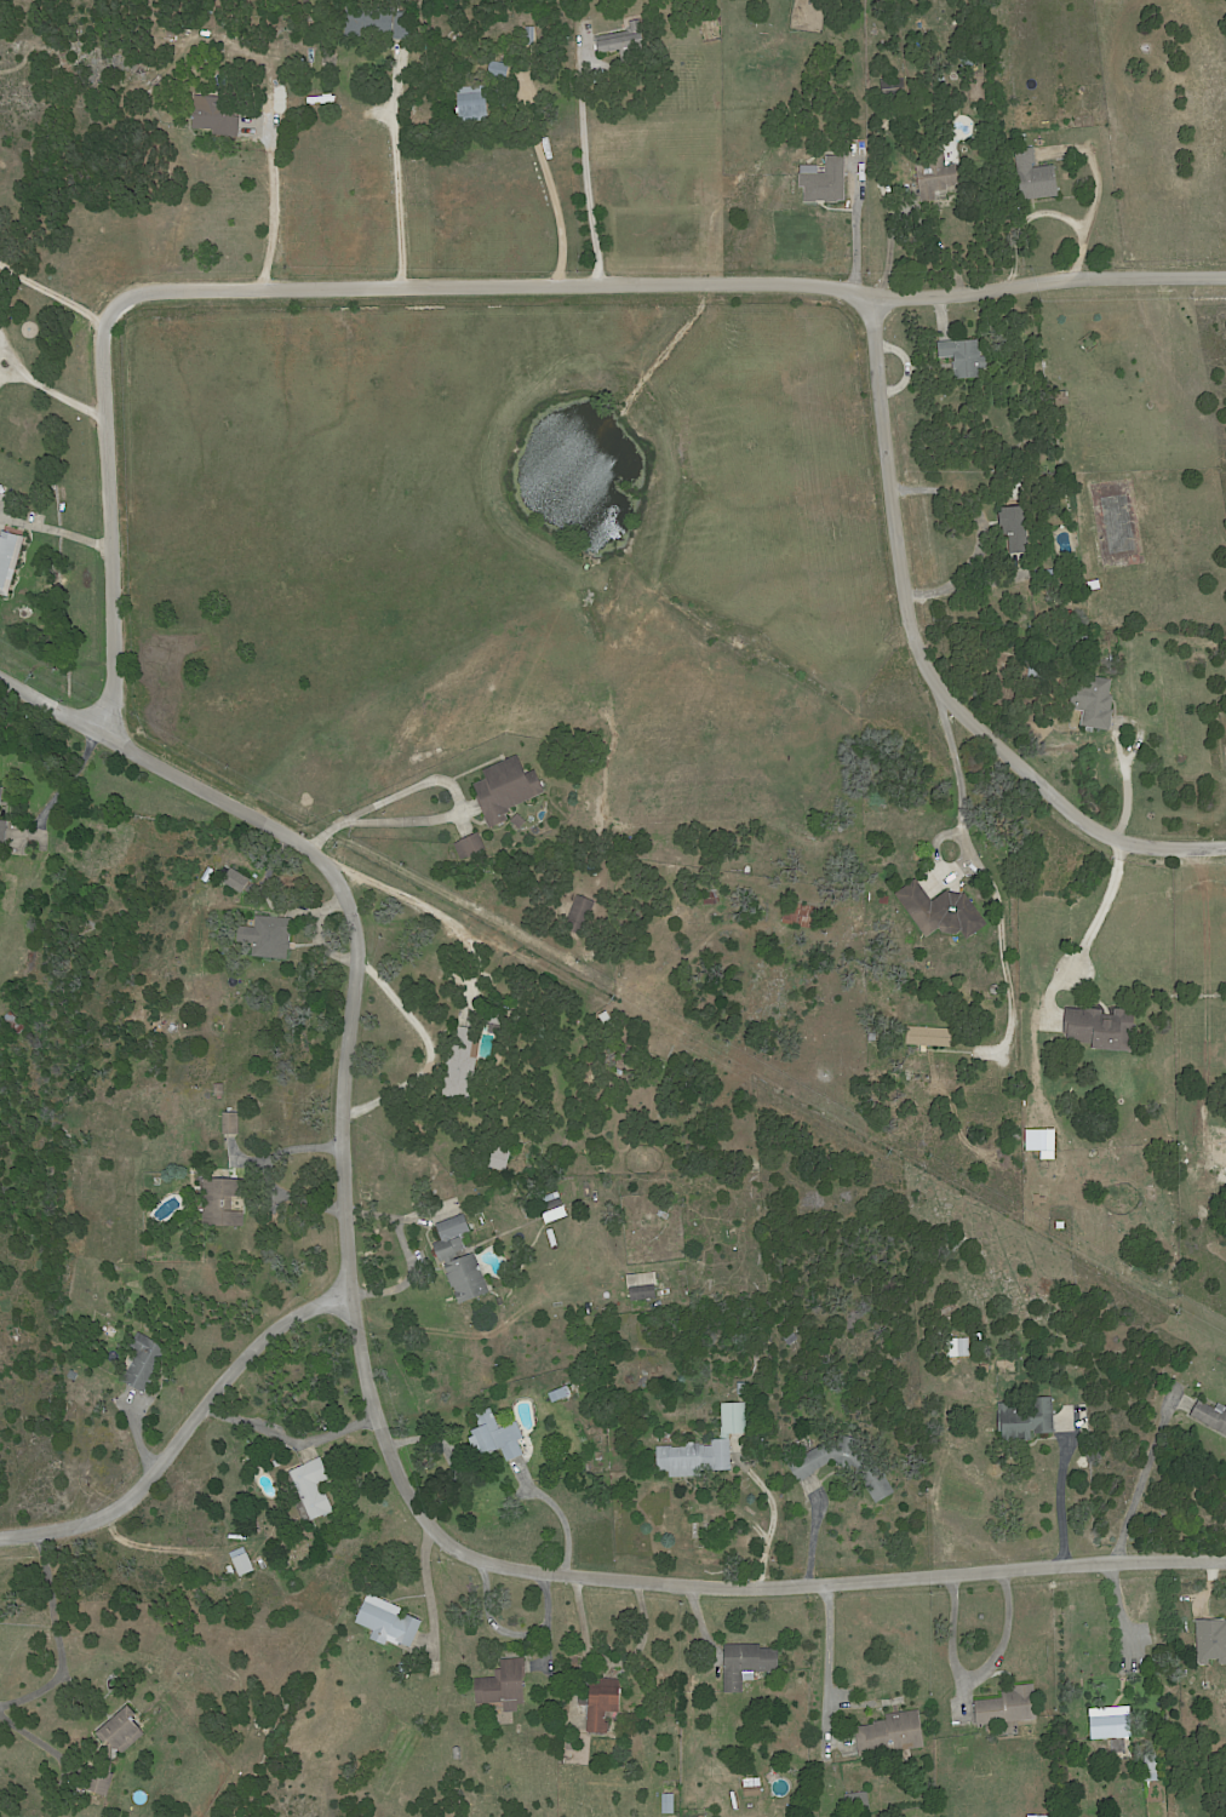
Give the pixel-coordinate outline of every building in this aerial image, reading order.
[(411,39),(395,39),(395,31),(378,30),(378,28),(363,27),(362,35),(348,35),(349,23),(348,23),(348,7),(380,8),(380,5),(413,6),(413,39),(411,39)] [(641,23),(642,31),(644,31),(646,44),(598,52),(596,36),(630,30),(629,28),(631,28),(630,21),(640,19),(641,23)] [(431,24),(437,22),(440,29),(434,31),(431,24)] [(510,70),(509,79),(488,75),(492,61),(511,64),(510,70)] [(896,97),(884,98),(882,81),(895,80),(896,97)] [(491,97),(491,117),(485,117),(485,121),(464,122),(464,119),(460,119),(460,113),(459,113),(459,107),(460,107),(459,86),(491,86),(491,97)] [(241,117),(240,136),(213,134),(213,130),(194,128),(196,94),(222,96),(220,103),(241,104),(241,117)] [(1036,148),(1038,162),(1033,164),(1035,168),(1056,165),(1060,195),(1024,200),(1016,149),(1036,148)] [(947,165),(957,165),(959,189),(936,191),(938,200),(923,201),(922,189),(921,190),(918,168),(926,168),(924,154),(946,151),(947,165)] [(980,342),(980,349),(982,351),(982,356),(990,356),(990,368),(981,369),(982,378),(958,379),(957,368),(956,368),(956,362),(957,362),(956,356),(941,357),(940,342),(980,339),(980,342)] [(1071,405),(1056,405),(1056,390),(1069,391),(1069,397),(1071,397),(1071,405)] [(1030,531),(1030,552),(1007,554),(1006,527),(1002,527),(1001,514),(1004,512),(1003,509),(1027,506),(1030,531)] [(8,597),(0,595),(0,536),(1,537),(2,531),(24,538),(25,538),(8,597)] [(1044,577),(1043,571),(1061,569),(1062,579),(1044,581),(1044,577)] [(1098,636),(1099,648),(1082,650),(1081,637),(1098,636)] [(1029,666),(1044,669),(1043,681),(1027,678),(1029,666)] [(1115,700),(1113,710),(1116,710),(1112,732),(1083,727),(1085,711),(1075,710),(1075,706),(1071,705),(1075,683),(1090,686),(1093,676),(1113,680),(1111,697),(1115,697),(1115,700)] [(537,798),(510,809),(512,813),(508,815),(510,821),(492,830),(487,819),(488,819),(479,797),(481,796),(476,785),(489,780),(486,772),(521,756),(528,774),(537,770),(546,793),(537,798)] [(519,814),(527,822),(521,830),(512,821),(519,814)] [(6,848),(0,847),(0,821),(10,822),(6,848)] [(456,844),(480,833),(487,850),(463,861),(456,844)] [(231,869),(252,879),(244,894),(224,883),(231,869)] [(918,881),(934,902),(950,892),(951,894),(952,893),(967,894),(990,924),(969,940),(962,930),(944,927),(938,918),(923,930),(896,895),(918,879),(918,881)] [(705,905),(705,893),(718,892),(720,905),(705,905)] [(578,895),(597,902),(584,935),(566,928),(578,895)] [(882,896),(890,896),(890,905),(881,905),(882,896)] [(787,902),(819,907),(815,929),(784,924),(787,902)] [(257,916),(293,918),(292,938),(291,938),(291,944),(292,944),(291,951),(288,950),(288,961),(254,958),(256,944),(241,944),(242,927),(256,928),(257,916)] [(1066,1033),(1067,1010),(1089,1011),(1089,1009),(1105,1010),(1104,1016),(1117,1018),(1117,1010),(1129,1010),(1129,1015),(1138,1015),(1136,1032),(1135,1032),(1134,1053),(1123,1051),(1123,1053),(1095,1051),(1096,1044),(1070,1043),(1070,1034),(1066,1034),(1066,1033)] [(503,1025),(491,1024),(492,1010),(504,1013),(503,1025)] [(11,1011),(27,1027),(18,1036),(2,1020),(11,1011)] [(598,1016),(607,1011),(615,1027),(607,1031),(598,1016)] [(458,1027),(482,1032),(470,1102),(445,1097),(451,1065),(448,1065),(451,1056),(453,1057),(457,1039),(454,1039),(457,1027),(458,1027)] [(953,1045),(953,1048),(907,1045),(909,1027),(953,1030),(953,1045)] [(222,1095),(216,1095),(216,1084),(224,1083),(225,1095),(222,1095)] [(993,1108),(1003,1110),(1003,1112),(1007,1113),(1007,1120),(1001,1120),(1001,1124),(992,1122),(993,1108)] [(240,1134),(224,1134),(224,1112),(240,1112),(240,1134)] [(510,1156),(511,1156),(506,1173),(486,1167),(491,1150),(510,1156)] [(234,1199),(234,1204),(227,1204),(227,1196),(224,1196),(224,1211),(245,1211),(245,1226),(205,1225),(205,1177),(246,1179),(245,1196),(234,1196),(234,1199)] [(177,1191),(174,1187),(174,1183),(177,1181),(182,1181),(184,1185),(183,1188),(181,1191),(177,1191)] [(545,1219),(540,1205),(542,1205),(539,1200),(560,1192),(567,1210),(552,1216),(554,1219),(548,1222),(545,1219)] [(468,1233),(452,1239),(453,1240),(462,1237),(468,1250),(458,1254),(458,1255),(453,1257),(456,1262),(475,1254),(481,1268),(482,1267),(485,1272),(482,1273),(491,1292),(462,1305),(457,1294),(458,1292),(457,1289),(454,1289),(447,1271),(448,1269),(447,1265),(448,1265),(446,1261),(441,1262),(434,1244),(443,1239),(437,1226),(464,1214),(471,1231),(468,1233)] [(631,1286),(657,1284),(658,1297),(632,1300),(631,1286)] [(791,1346),(785,1337),(794,1330),(800,1339),(791,1346)] [(159,1366),(145,1393),(124,1381),(131,1368),(124,1364),(133,1348),(131,1347),(139,1332),(170,1349),(159,1366)] [(1061,1336),(1066,1347),(1062,1348),(1058,1339),(1061,1336)] [(961,1357),(959,1339),(969,1339),(970,1355),(961,1357)] [(740,1394),(739,1382),(750,1382),(750,1394),(740,1394)] [(569,1386),(572,1395),(554,1403),(550,1393),(568,1386),(569,1386)] [(1055,1415),(1056,1433),(1036,1434),(1036,1431),(1033,1432),(1033,1441),(1027,1441),(1027,1434),(1006,1435),(1006,1432),(999,1432),(999,1414),(1001,1412),(999,1404),(1012,1403),(1012,1408),(1019,1406),(1020,1411),(1021,1411),(1021,1416),(1035,1416),(1033,1398),(1054,1397),(1055,1415)] [(1220,1402),(1225,1405),(1225,1432),(1192,1415),(1199,1399),(1216,1408),(1218,1405),(1220,1402)] [(745,1433),(729,1434),(729,1439),(732,1439),(733,1469),(705,1471),(705,1477),(671,1478),(671,1472),(660,1472),(659,1446),(674,1446),(674,1448),(684,1448),(683,1444),(701,1443),(701,1445),(705,1445),(705,1446),(714,1446),(714,1439),(723,1439),(722,1427),(724,1427),(723,1403),(747,1403),(749,1433),(745,1433)] [(498,1422),(500,1429),(517,1422),(525,1438),(519,1440),(525,1455),(508,1461),(503,1449),(497,1451),(497,1452),(493,1455),(492,1454),(485,1456),(482,1451),(477,1454),(472,1438),(476,1437),(474,1431),(482,1428),(476,1415),(492,1409),(494,1414),(495,1414),(497,1417),(495,1417),(498,1422)] [(852,1465),(836,1460),(817,1472),(818,1473),(801,1483),(790,1463),(806,1454),(806,1455),(840,1434),(865,1440),(884,1475),(886,1474),(896,1494),(878,1503),(858,1467),(852,1465)] [(322,1458),(332,1479),(319,1485),(320,1489),(325,1488),(336,1512),(330,1514),(328,1513),(313,1520),(291,1472),(308,1465),(308,1463),(322,1457),(322,1458)] [(274,1462),(281,1458),(283,1465),(276,1468),(274,1462)] [(256,1571),(241,1577),(234,1559),(248,1553),(256,1571)] [(377,1597),(403,1609),(400,1617),(405,1618),(406,1613),(424,1622),(412,1649),(401,1644),(400,1646),(388,1640),(386,1645),(372,1639),(374,1632),(357,1623),(369,1594),(377,1597)] [(1197,1618),(1225,1617),(1225,1618),(1225,1663),(1222,1663),(1221,1661),(1220,1657),(1210,1658),(1210,1661),(1208,1663),(1202,1664),(1199,1661),(1197,1618)] [(773,1673),(756,1673),(756,1681),(745,1681),(745,1693),(727,1693),(726,1645),(762,1645),(762,1649),(780,1649),(780,1672),(773,1673)] [(526,1661),(527,1676),(526,1676),(527,1704),(520,1704),(520,1712),(506,1713),(505,1703),(479,1704),(476,1679),(497,1678),(497,1670),(503,1669),(503,1660),(526,1658),(526,1661)] [(603,1678),(620,1679),(620,1684),(619,1713),(607,1712),(607,1723),(608,1723),(608,1733),(588,1732),(589,1706),(590,1706),(591,1684),(601,1685),(601,1678),(603,1678)] [(1019,1720),(978,1724),(976,1700),(1004,1697),(1003,1690),(1015,1689),(1015,1685),(1036,1683),(1039,1718),(1019,1720)] [(1133,1736),(1128,1737),(1129,1750),(1115,1752),(1113,1737),(1093,1738),(1092,1707),(1133,1704),(1134,1736),(1133,1736)] [(145,1735),(124,1755),(120,1752),(119,1753),(114,1747),(113,1775),(115,1775),(109,1798),(87,1790),(93,1769),(104,1772),(107,1744),(98,1735),(130,1707),(138,1716),(136,1719),(138,1723),(136,1724),(145,1735)] [(910,1748),(861,1756),(857,1726),(876,1724),(875,1720),(889,1719),(888,1714),(921,1709),(927,1746),(910,1748)] [(1163,1779),(1148,1781),(1147,1754),(1162,1753),(1163,1779)] [(745,1796),(744,1779),(761,1778),(763,1795),(745,1796)] [(847,1794),(866,1790),(866,1792),(869,1792),(871,1809),(860,1811),(859,1805),(848,1806),(847,1794)] [(665,1812),(665,1793),(677,1793),(677,1812),(665,1812)]
